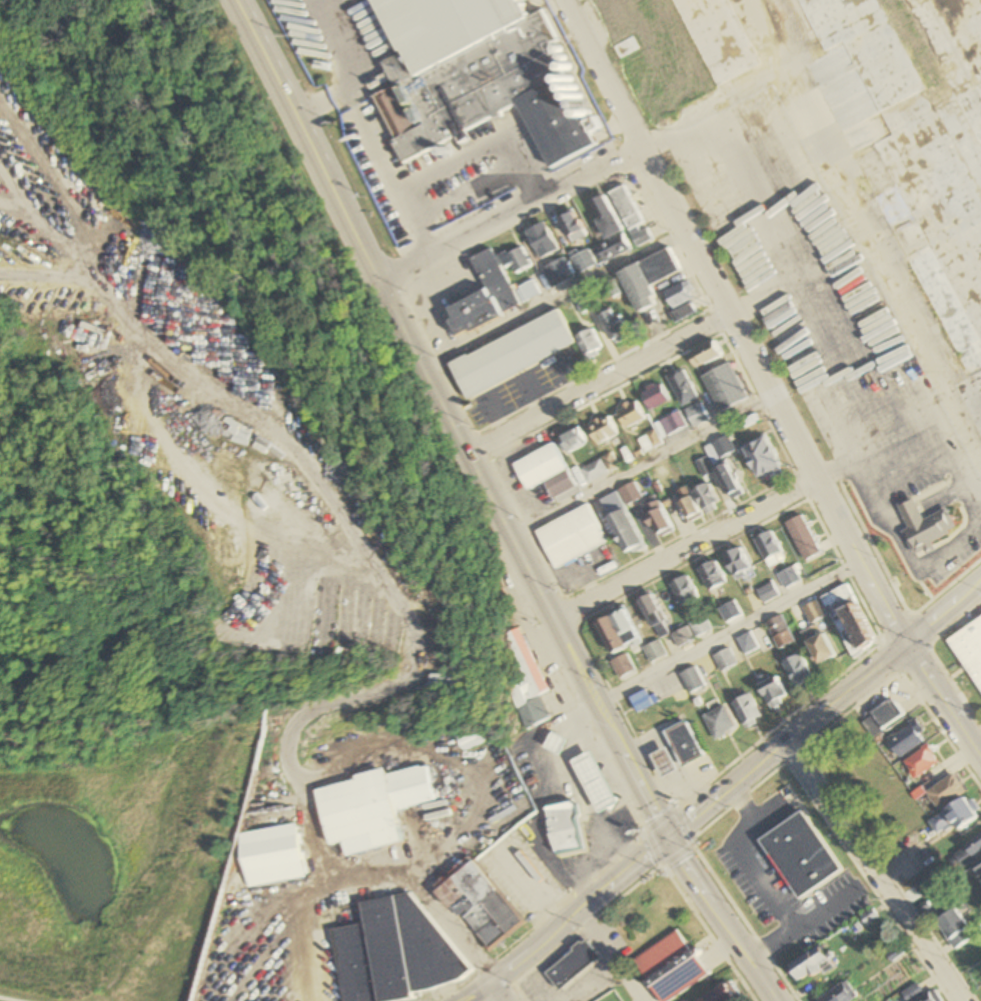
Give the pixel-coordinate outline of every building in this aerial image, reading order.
[(395,56),(380,63),(391,87),(371,97),(402,163),(518,108),(547,169),(597,146),(590,131),(599,127),(595,118),(580,125),(571,107),(565,110),(563,106),(584,96),(543,10),(522,20),(512,0),(369,0),(395,56)] [(632,127),(756,69),(724,0),(573,0),(632,127)] [(958,377),(980,367),(980,0),(783,0),(958,377)] [(609,193),(635,248),(652,240),(645,225),(645,226),(625,185),(609,193)] [(596,246),(602,262),(628,252),(606,195),(589,202),(605,243),(596,246)] [(569,244),(584,236),(572,212),(557,219),(569,244)] [(539,259),(556,250),(541,223),(524,233),(539,259)] [(510,265),(514,274),(529,266),(520,246),(497,257),(502,269),(510,265)] [(469,258),(484,290),(445,308),(449,318),(446,320),(454,337),(518,307),(491,249),(469,258)] [(595,266),(587,249),(568,259),(576,275),(595,266)] [(616,272),(635,316),(655,307),(647,287),(679,274),(668,250),(616,272)] [(540,269),(549,289),(572,278),(562,258),(540,269)] [(516,288),(523,302),(537,294),(531,281),(516,288)] [(671,310),(695,298),(686,281),(662,293),(671,310)] [(590,308),(584,295),(572,301),(579,314),(590,308)] [(614,317),(610,310),(597,316),(612,346),(630,337),(618,315),(614,317)] [(573,348),(558,313),(448,361),(463,396),(573,348)] [(585,361),(602,353),(590,329),(573,337),(585,361)] [(718,357),(711,342),(686,354),(693,369),(718,357)] [(717,413),(744,402),(728,364),(701,376),(717,413)] [(695,401),(682,370),(666,377),(679,408),(695,401)] [(647,411),(668,403),(661,384),(640,392),(647,411)] [(642,421),(633,401),(614,410),(623,429),(642,421)] [(683,411),(693,429),(707,421),(697,403),(683,411)] [(686,428),(678,412),(653,424),(661,440),(686,428)] [(617,436),(609,418),(587,427),(595,445),(617,436)] [(565,453),(585,445),(578,429),(558,438),(565,453)] [(263,455),(269,444),(257,437),(250,448),(263,455)] [(734,453),(726,437),(703,447),(710,463),(734,453)] [(780,474),(765,438),(742,448),(757,484),(780,474)] [(524,491),(543,482),(551,500),(574,489),(553,444),(512,464),(524,491)] [(577,472),(586,486),(607,473),(599,459),(577,472)] [(703,477),(711,471),(702,459),(694,465),(703,477)] [(713,469),(727,502),(740,496),(726,464),(713,469)] [(598,499),(621,555),(641,547),(624,506),(640,499),(634,484),(598,499)] [(702,514),(718,506),(707,484),(691,492),(702,514)] [(675,503),(689,523),(701,515),(686,495),(675,503)] [(902,532),(911,553),(957,532),(946,509),(921,521),(912,501),(897,507),(907,530),(902,532)] [(587,505),(534,531),(553,569),(605,544),(587,505)] [(819,554),(800,516),(784,524),(803,562),(819,554)] [(783,560),(770,531),(753,538),(766,567),(783,560)] [(722,556),(733,581),(750,573),(739,548),(722,556)] [(696,570),(707,592),(724,583),(713,561),(696,570)] [(776,575),(784,590),(800,581),(791,567),(776,575)] [(667,584),(680,608),(697,599),(684,575),(667,584)] [(777,597),(772,584),(756,590),(761,603),(777,597)] [(849,656),(872,646),(845,586),(822,596),(849,656)] [(802,608),(810,624),(824,617),(816,601),(802,608)] [(593,624),(609,656),(624,649),(620,639),(625,637),(629,645),(638,641),(622,609),(593,624)] [(694,638),(710,631),(702,614),(687,622),(694,638)] [(778,650),(794,641),(780,615),(764,624),(778,650)] [(948,634),(980,691),(980,615),(948,634)] [(677,648),(692,641),(685,627),(670,634),(677,648)] [(545,691),(516,628),(498,637),(518,681),(503,687),(523,730),(548,718),(537,695),(545,691)] [(743,656),(758,649),(748,631),(734,639),(743,656)] [(834,656),(821,634),(805,643),(818,666),(834,656)] [(666,655),(658,640),(641,649),(648,664),(666,655)] [(712,656),(720,672),(735,665),(727,649),(712,656)] [(795,689),(812,680),(798,652),(780,662),(795,689)] [(633,671),(625,654),(609,662),(617,679),(633,671)] [(688,694),(704,686),(695,667),(679,674),(688,694)] [(776,707),(787,692),(767,678),(756,694),(776,707)] [(655,695),(647,697),(646,692),(630,696),(634,711),(658,704),(655,695)] [(743,728),(761,720),(749,694),(731,702),(743,728)] [(860,721),(873,738),(902,716),(889,699),(860,721)] [(701,716),(714,741),(735,730),(722,706),(701,716)] [(887,738),(899,757),(928,739),(915,720),(887,738)] [(482,742),(474,723),(452,733),(461,752),(482,742)] [(701,757),(686,723),(665,732),(680,766),(701,757)] [(549,737),(545,747),(557,752),(562,739),(554,736),(553,739),(549,737)] [(903,762),(915,779),(939,762),(926,745),(903,762)] [(675,771),(664,748),(649,756),(660,778),(675,771)] [(597,811),(614,803),(589,751),(572,759),(597,811)] [(314,788),(327,845),(342,842),(345,854),(401,841),(394,810),(435,801),(427,765),(384,775),(383,772),(314,788)] [(926,792),(938,809),(965,791),(953,774),(926,792)] [(955,830),(978,816),(966,797),(928,820),(937,834),(952,825),(955,830)] [(581,851),(574,801),(545,806),(553,855),(581,851)] [(759,838),(797,900),(841,873),(803,811),(759,838)] [(305,877),(296,825),(237,834),(245,887),(305,877)] [(980,852),(980,833),(954,856),(963,867),(980,852)] [(434,890),(456,919),(462,915),(486,948),(520,923),(474,860),(434,890)] [(969,870),(978,882),(980,880),(980,861),(969,870)] [(918,902),(932,890),(923,879),(908,890),(918,902)] [(363,924),(331,929),(342,1000),(402,1000),(406,1000),(421,990),(451,985),(469,972),(411,892),(359,900),(363,924)] [(935,921),(955,950),(974,937),(954,908),(935,921)] [(708,978),(671,930),(644,949),(664,974),(650,983),(663,1000),(677,1000),(708,978)] [(600,961),(586,941),(543,971),(557,990),(600,961)] [(797,981),(829,964),(819,947),(788,963),(797,981)] [(725,980),(698,1000),(730,1000),(737,996),(725,980)] [(846,981),(815,1000),(850,1000),(857,997),(846,981)] [(903,1000),(941,1000),(932,989),(924,995),(916,983),(899,995),(903,1000)]
